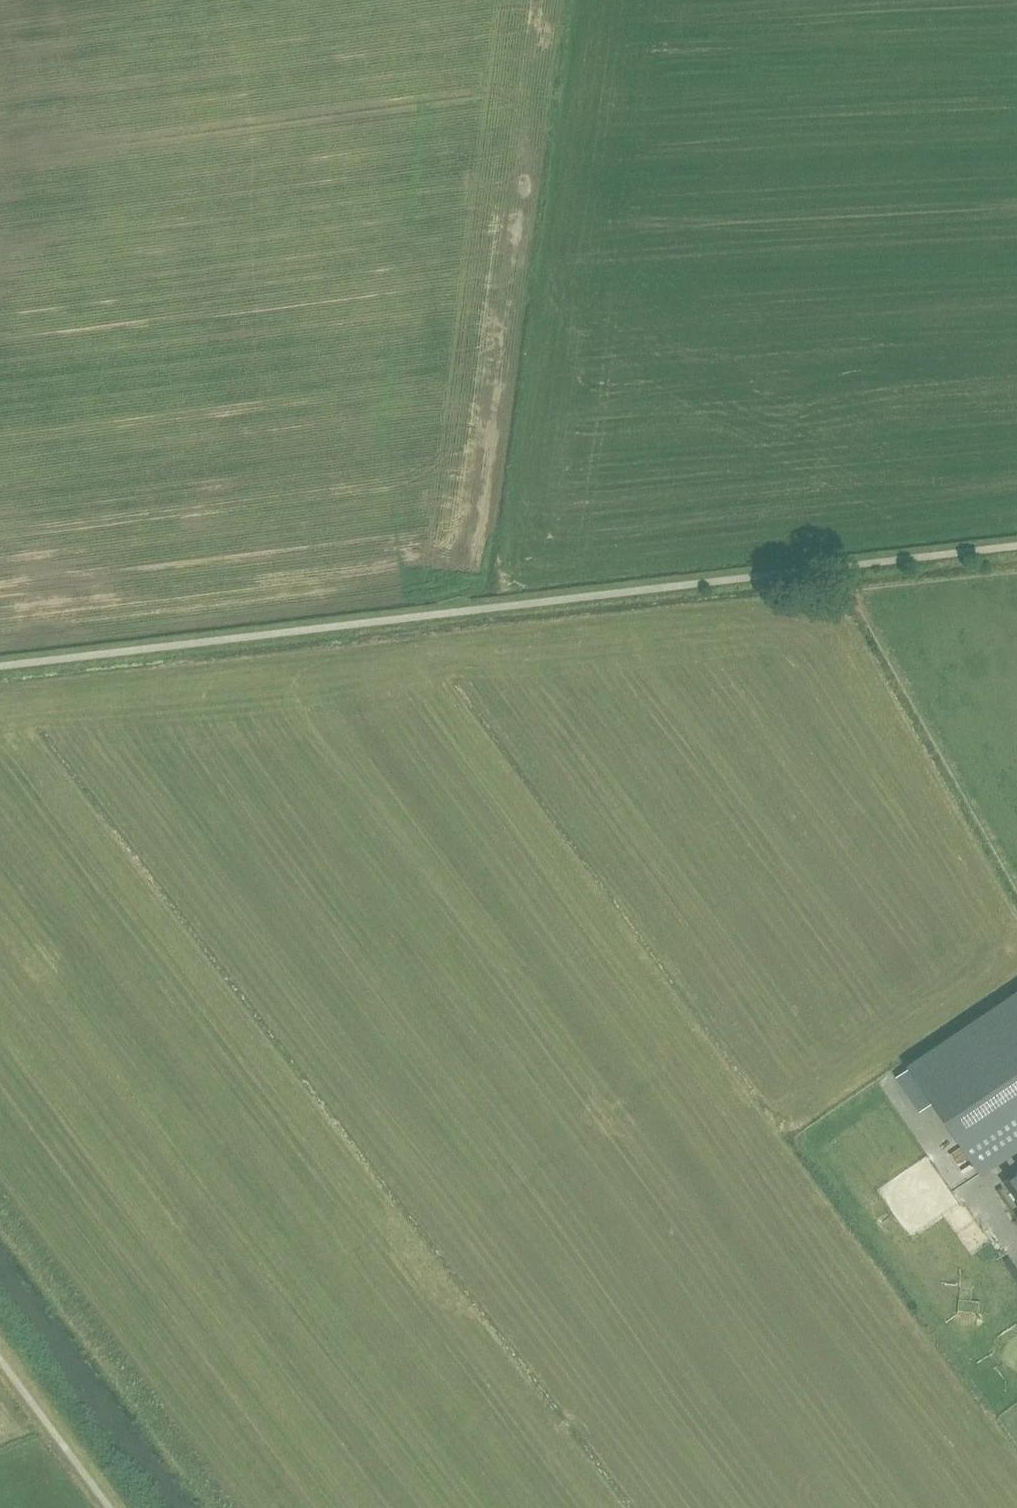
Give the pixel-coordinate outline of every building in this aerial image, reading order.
[(908,1068),(978,1173),(1016,1146),(1016,994),(908,1068)] [(1006,1183),(1012,1191),(1016,1199),(1016,1175),(1006,1183)]
